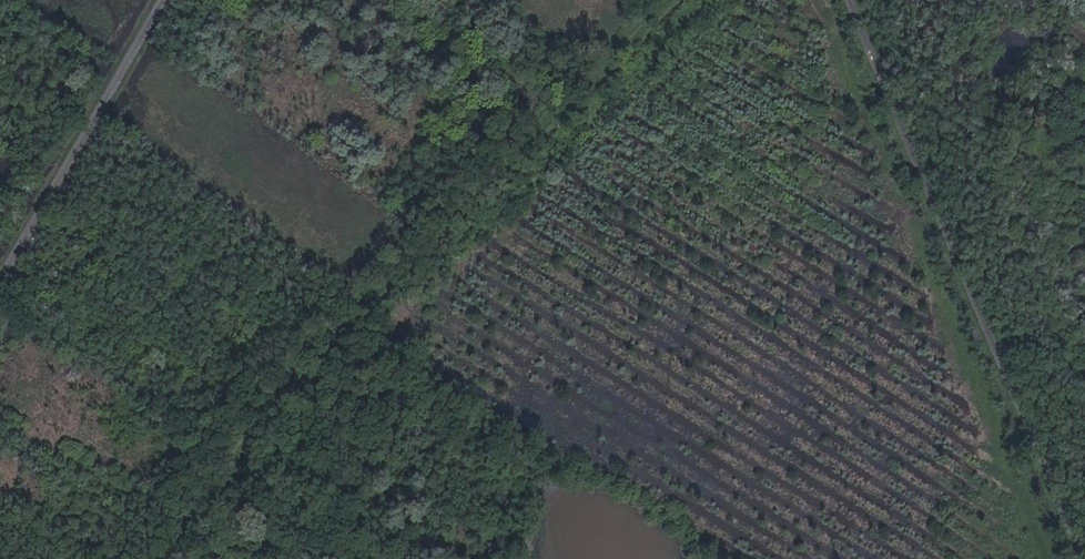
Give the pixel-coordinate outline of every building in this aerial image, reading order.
[(524,534),(527,536),(530,538),(533,531),(527,528),(524,534)]
